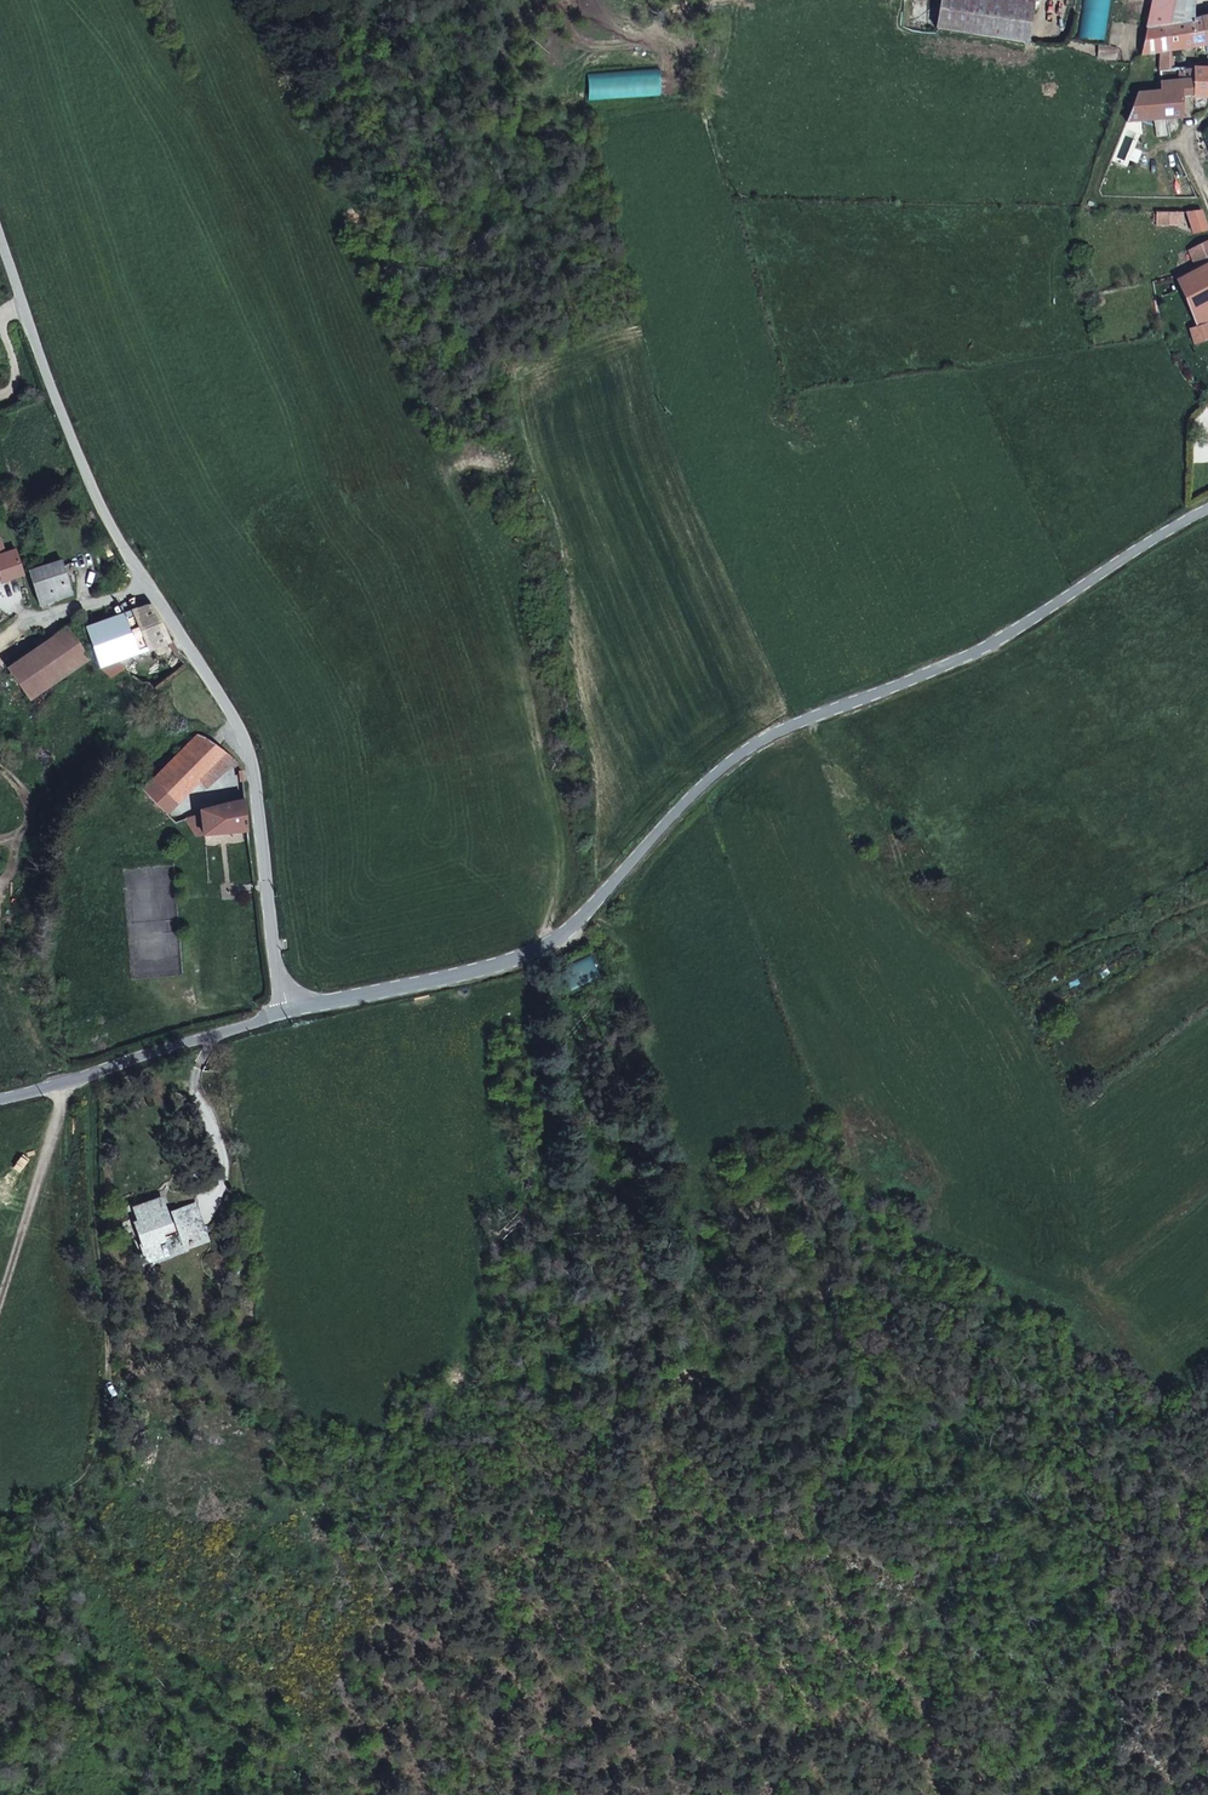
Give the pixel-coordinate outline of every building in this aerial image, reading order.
[(1029,43),(1036,0),(941,0),(937,29),(1029,43)] [(1195,0),(1153,0),(1147,29),(1197,18),(1195,0)] [(1160,53),(1204,44),(1207,43),(1207,16),(1197,18),(1147,29),(1141,57),(1160,53)] [(1160,53),(1161,78),(1207,70),(1204,44),(1160,53)] [(1100,47),(1098,57),(1117,60),(1119,50),(1100,47)] [(1139,96),(1128,122),(1154,120),(1156,138),(1171,137),(1168,119),(1184,118),(1183,94),(1202,92),(1202,96),(1207,97),(1207,70),(1161,78),(1163,94),(1139,96)] [(1207,233),(1207,224),(1202,210),(1189,210),(1199,235),(1207,233)] [(1189,250),(1196,269),(1207,262),(1207,242),(1189,250)] [(1207,320),(1207,262),(1196,269),(1177,279),(1197,325),(1207,320)] [(1207,340),(1207,323),(1190,329),(1195,344),(1207,340)] [(14,503),(12,492),(0,497),(0,499),(3,507),(14,503)] [(29,578),(19,554),(10,558),(5,545),(0,547),(0,579),(1,579),(4,588),(29,578)] [(75,599),(65,566),(33,577),(43,609),(75,599)] [(121,667),(154,652),(150,643),(168,636),(154,608),(93,631),(99,653),(106,674),(118,683),(131,677),(121,667)] [(16,671),(36,700),(95,666),(92,655),(99,653),(93,631),(88,624),(16,671)] [(150,643),(154,652),(172,643),(168,636),(150,643)] [(200,748),(155,787),(149,793),(170,814),(207,784),(239,759),(221,746),(208,742),(200,748)] [(213,789),(246,766),(239,759),(207,784),(213,789)] [(196,842),(256,833),(251,787),(239,788),(240,806),(194,813),(194,817),(191,818),(196,842)] [(127,1226),(129,1232),(188,1218),(184,1200),(171,1204),(174,1210),(157,1214),(152,1194),(128,1202),(134,1224),(127,1226)] [(192,1233),(188,1218),(129,1232),(135,1252),(154,1246),(151,1235),(167,1231),(169,1240),(192,1233)]
